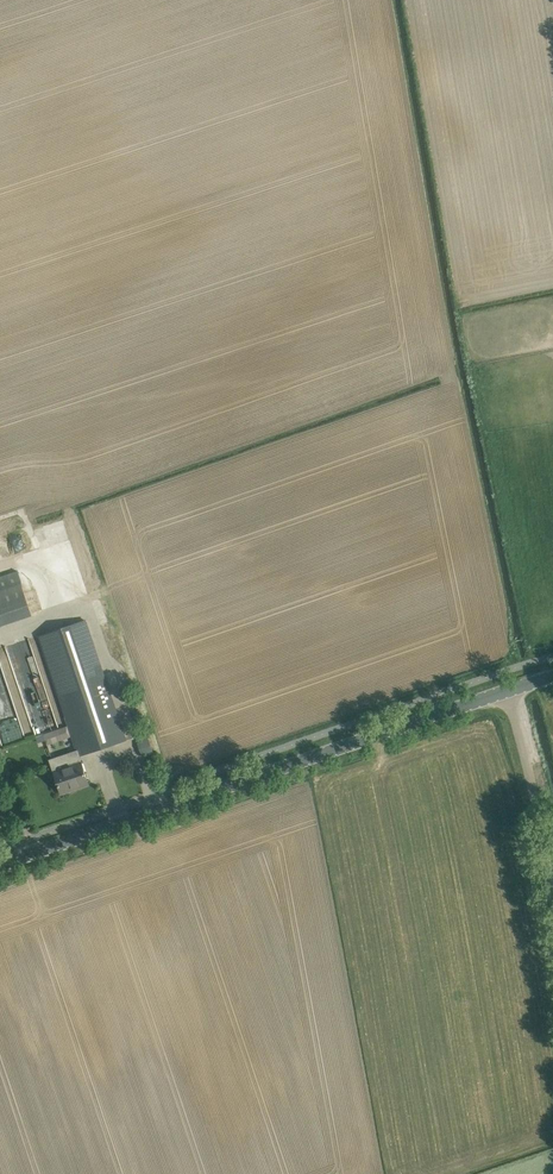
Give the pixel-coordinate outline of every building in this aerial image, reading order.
[(0,577),(0,625),(29,617),(17,572),(0,577)] [(84,619),(37,635),(76,750),(78,755),(79,755),(125,739),(111,698),(117,695),(113,684),(107,686),(84,619)] [(65,726),(54,730),(58,741),(69,737),(65,726)] [(71,756),(51,763),(57,782),(61,793),(75,788),(74,786),(88,781),(84,770),(81,762),(79,755),(78,755),(76,750),(70,752),(71,756)]
